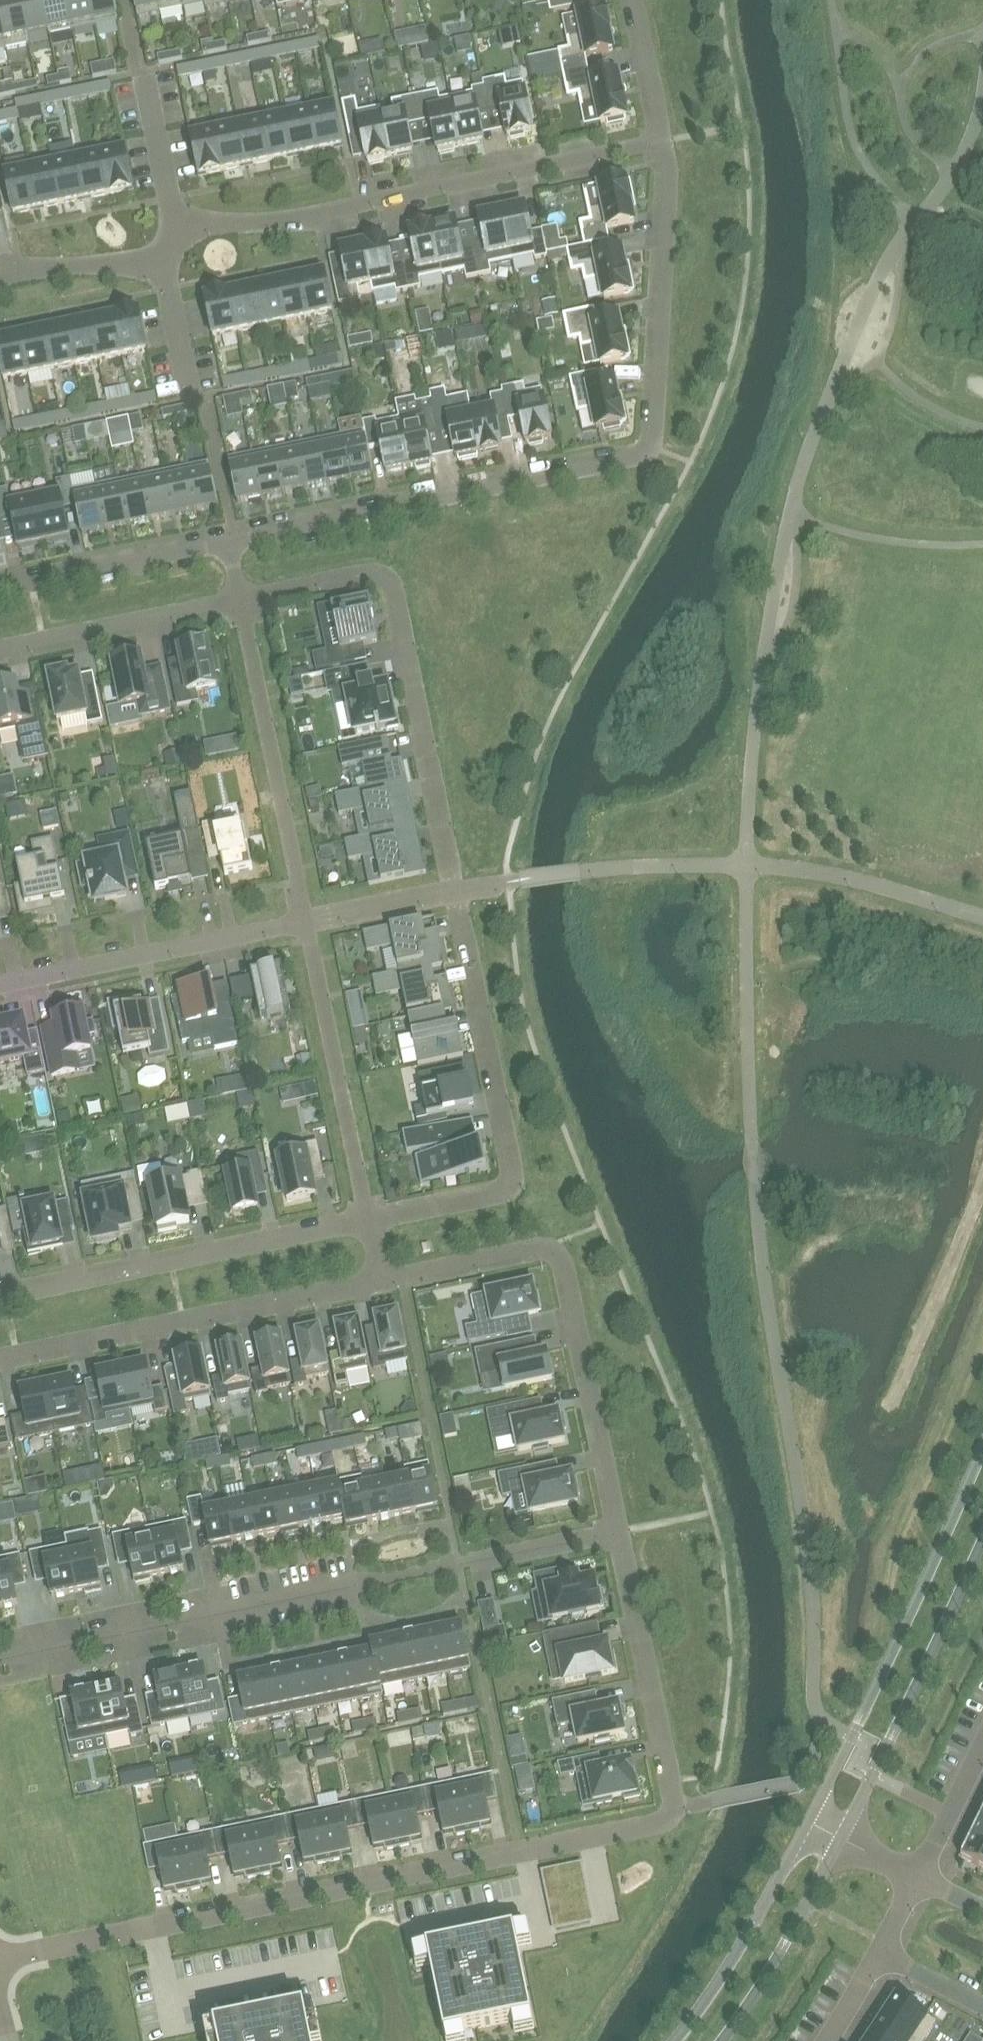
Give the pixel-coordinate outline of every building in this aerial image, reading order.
[(20,0),(0,5),(0,17),(7,49),(29,45),(20,0)] [(43,0),(22,0),(20,0),(29,45),(30,45),(28,35),(49,31),(50,36),(50,35),(43,0)] [(66,0),(43,0),(50,35),(73,31),(66,0)] [(90,0),(66,0),(73,31),(95,26),(90,0)] [(95,26),(118,22),(114,0),(90,0),(95,26)] [(161,13),(158,0),(134,0),(138,17),(161,13)] [(182,0),(158,0),(161,13),(183,8),(182,0)] [(205,4),(204,0),(182,0),(183,8),(205,4)] [(229,4),(228,0),(204,0),(205,4),(206,8),(229,4)] [(551,12),(574,7),(573,0),(548,0),(551,12)] [(564,74),(582,71),(588,69),(585,57),(612,52),(604,10),(601,10),(600,5),(584,9),(585,14),(578,15),(582,35),(567,38),(570,51),(559,53),(564,74)] [(397,50),(429,43),(426,28),(394,34),(397,50)] [(259,35),(260,43),(272,41),(271,33),(259,35)] [(248,46),(260,43),(259,35),(247,38),(248,46)] [(361,45),(363,58),(387,53),(384,39),(361,45)] [(313,50),(311,40),(296,43),(298,53),(313,50)] [(213,44),(215,52),(227,50),(226,42),(213,44)] [(298,53),(296,43),(280,46),(282,56),(298,53)] [(204,55),(215,52),(213,44),(202,47),(204,55)] [(264,50),(249,53),(251,63),(266,60),(264,50)] [(169,53),(171,61),(183,59),(181,51),(169,53)] [(159,64),(171,61),(169,53),(157,56),(159,64)] [(233,57),(235,67),(251,63),(249,53),(233,57)] [(201,63),(203,73),(219,69),(217,60),(201,63)] [(91,65),(93,77),(105,75),(103,63),(91,65)] [(103,63),(105,75),(117,73),(115,65),(104,67),(103,63)] [(186,66),(186,67),(188,76),(203,73),(201,63),(186,66)] [(588,69),(563,75),(568,97),(580,95),(582,107),(596,104),(600,124),(608,122),(609,126),(625,123),(624,118),(627,118),(618,75),(591,81),(588,69)] [(71,74),(59,76),(60,84),(72,82),(71,74)] [(478,116),(490,114),(483,82),(482,75),(472,77),(474,89),(472,90),(473,93),(451,98),(461,147),(484,142),(478,116)] [(47,79),(48,87),(60,84),(59,76),(47,79)] [(483,82),(490,114),(502,111),(507,137),(511,137),(511,140),(520,138),(520,135),(533,132),(523,83),(507,86),(506,78),(483,82)] [(14,85),(13,81),(0,84),(0,96),(16,93),(14,85)] [(26,83),(14,85),(16,93),(28,91),(26,83)] [(87,86),(89,97),(103,93),(101,83),(87,86)] [(339,85),(342,103),(343,103),(354,101),(356,100),(352,83),(339,85)] [(89,97),(87,86),(70,90),(72,100),(89,97)] [(39,96),(41,107),(57,103),(55,93),(39,96)] [(454,148),(461,147),(451,98),(440,100),(439,93),(414,98),(420,124),(432,122),(438,152),(440,151),(440,155),(455,152),(454,148)] [(41,107),(39,96),(24,100),(26,110),(41,107)] [(395,112),(380,115),(389,157),(411,153),(405,127),(418,125),(413,100),(394,103),(395,112)] [(341,103),(348,139),(361,136),(366,162),(369,161),(370,163),(384,161),(384,158),(389,157),(380,115),(379,111),(357,115),(354,101),(343,103),(342,103),(341,103)] [(342,147),(335,107),(310,112),(319,152),(342,147)] [(0,113),(0,124),(11,121),(9,111),(0,113)] [(319,152),(310,112),(287,117),(295,157),(319,152)] [(271,162),(295,157),(287,117),(263,122),(271,162)] [(271,162),(263,122),(239,127),(247,167),(271,162)] [(215,132),(223,172),(247,167),(239,127),(215,132)] [(215,132),(192,137),(200,176),(223,172),(215,132)] [(133,190),(125,150),(101,155),(109,195),(133,190)] [(77,160),(85,199),(109,195),(101,155),(77,160)] [(61,204),(85,199),(77,160),(53,165),(61,204)] [(29,170),(37,209),(61,204),(53,165),(29,170)] [(37,209),(29,170),(5,175),(14,214),(37,209)] [(584,246),(585,246),(608,241),(606,229),(633,223),(625,181),(599,187),(603,206),(588,209),(591,222),(580,224),(584,246)] [(501,212),(509,252),(532,247),(534,260),(547,258),(542,231),(529,233),(524,207),(501,212)] [(472,245),(477,272),(490,269),(487,256),(509,252),(501,212),(478,217),(484,243),(472,245)] [(431,226),(440,266),(462,261),(465,274),(477,272),(472,245),(460,248),(454,222),(431,226)] [(403,264),(408,290),(421,288),(417,270),(440,266),(431,226),(409,231),(415,261),(403,264)] [(559,234),(544,237),(547,253),(569,249),(567,241),(560,242),(559,234)] [(365,244),(362,244),(362,245),(370,284),(393,279),(397,293),(408,290),(403,264),(389,266),(384,241),(380,242),(379,239),(364,242),(365,244)] [(370,284),(362,245),(337,250),(345,272),(332,274),(339,304),(362,300),(359,285),(370,284)] [(585,246),(584,246),(569,249),(561,251),(566,272),(576,270),(579,283),(594,280),(598,300),(624,294),(615,252),(588,258),(585,246)] [(308,318),(332,313),(324,273),(300,278),(308,318)] [(275,283),(284,323),(308,318),(300,278),(275,283)] [(260,328),(284,323),(275,283),(251,288),(260,328)] [(260,328),(251,288),(227,293),(235,333),(260,328)] [(211,338),(235,333),(227,293),(204,298),(211,338)] [(139,311),(115,316),(123,355),(146,350),(139,311)] [(620,360),(612,318),(584,323),(582,311),(558,316),(562,338),(573,336),(576,348),(590,345),(594,365),(620,360)] [(91,321),(99,360),(123,355),(115,316),(91,321)] [(553,319),(537,321),(539,333),(555,330),(553,319)] [(91,321),(67,325),(75,365),(99,360),(91,321)] [(67,325),(43,330),(51,370),(75,365),(67,325)] [(43,330),(19,335),(28,375),(51,370),(43,330)] [(467,330),(456,333),(458,344),(469,342),(467,330)] [(0,339),(0,363),(4,380),(28,375),(19,335),(0,339)] [(361,335),(348,338),(350,349),(364,346),(361,335)] [(340,355),(325,358),(327,367),(342,364),(340,355)] [(292,365),(294,374),(311,371),(309,361),(292,365)] [(292,365),(278,367),(280,377),(294,374),(292,365)] [(626,416),(617,376),(604,379),(602,368),(567,374),(575,408),(589,405),(592,424),(606,422),(607,425),(624,421),(623,417),(626,416)] [(263,371),(247,374),(248,384),(265,381),(263,371)] [(232,388),(248,384),(247,374),(230,378),(232,388)] [(329,376),(331,388),(343,386),(340,374),(329,376)] [(331,388),(329,376),(317,379),(318,387),(330,384),(331,388)] [(284,385),(286,393),(287,401),(299,399),(296,383),(284,385)] [(284,385),(283,385),(267,389),(271,408),(286,405),(284,385)] [(524,389),(502,394),(508,420),(520,418),(525,444),(528,443),(529,447),(543,444),(542,440),(551,439),(543,399),(527,402),(524,389)] [(251,392),(239,395),(241,403),(253,400),(251,392)] [(495,423),(508,420),(502,394),(490,396),(492,409),(470,414),(478,453),(501,449),(495,423)] [(132,398),(134,407),(148,404),(147,395),(132,398)] [(241,403),(239,395),(228,397),(229,405),(241,403)] [(117,410),(134,407),(132,398),(116,401),(117,410)] [(84,408),(86,417),(101,414),(99,405),(84,408)] [(455,458),(478,453),(470,414),(448,418),(445,405),(432,408),(438,434),(450,432),(455,458)] [(174,408),(175,416),(187,414),(185,406),(174,408)] [(84,408),(69,411),(71,421),(86,417),(84,408)] [(175,416),(174,408),(162,411),(163,419),(175,416)] [(424,424),(400,428),(408,468),(416,466),(417,470),(430,467),(429,464),(431,463),(426,438),(438,435),(432,408),(421,410),(424,424)] [(36,417),(38,427),(54,424),(52,414),(36,417)] [(129,417),(132,433),(144,431),(141,415),(129,417)] [(23,430),(38,427),(36,417),(21,420),(23,430)] [(110,438),(120,436),(132,433),(129,417),(117,420),(107,422),(110,438)] [(386,473),(408,468),(400,428),(378,433),(375,420),(362,422),(368,449),(380,446),(386,473)] [(84,426),(87,442),(101,440),(97,424),(84,426)] [(84,426),(72,429),(76,445),(87,442),(84,426)] [(341,436),(350,480),(373,475),(364,431),(341,436)] [(319,440),(328,485),(350,480),(341,436),(319,440)] [(296,445),(305,489),(328,485),(319,440),(296,445)] [(274,449),(283,494),(305,489),(296,445),(274,449)] [(251,454),(261,498),(283,494),(274,449),(251,454)] [(251,454),(229,459),(238,503),(261,498),(251,454)] [(209,463),(186,468),(195,512),(218,507),(209,463)] [(195,512),(186,468),(163,472),(172,516),(195,512)] [(163,472),(141,477),(150,521),(172,516),(163,472)] [(150,521),(141,477),(118,481),(128,526),(150,521)] [(63,509),(76,506),(73,491),(70,478),(56,481),(58,491),(35,496),(34,496),(44,543),(53,541),(54,544),(67,541),(67,538),(69,537),(63,509)] [(118,481),(96,486),(105,530),(128,526),(118,481)] [(105,530),(96,486),(73,491),(76,506),(82,535),(105,530)] [(34,545),(44,543),(34,496),(35,496),(35,493),(9,499),(7,489),(0,490),(0,519),(12,517),(18,548),(21,547),(22,551),(35,548),(34,545)] [(372,617),(374,617),(370,599),(366,599),(366,597),(317,607),(320,620),(321,620),(320,618),(334,616),(340,648),(327,651),(327,649),(326,649),(327,651),(313,654),(316,671),(355,663),(352,647),(364,645),(377,642),(372,617)] [(207,642),(179,648),(184,675),(171,678),(177,706),(191,703),(189,692),(216,687),(214,674),(219,673),(216,657),(210,658),(207,642)] [(118,661),(113,662),(122,707),(139,703),(141,716),(169,710),(160,668),(144,672),(141,656),(136,657),(135,653),(117,657),(118,661)] [(294,678),(310,675),(308,667),(293,671),(294,678)] [(329,672),(333,691),(336,691),(339,703),(348,701),(354,732),(396,724),(388,685),(374,687),(373,681),(353,685),(350,668),(329,672)] [(67,671),(48,675),(57,720),(85,715),(87,725),(103,722),(96,686),(85,688),(81,686),(79,673),(68,675),(67,671)] [(302,678),(289,681),(292,696),(305,694),(302,678)] [(16,729),(20,746),(24,745),(27,761),(49,756),(37,701),(22,704),(17,681),(0,685),(0,732),(16,729)] [(238,736),(225,738),(228,753),(241,751),(238,736)] [(408,782),(403,759),(392,761),(388,738),(338,748),(342,767),(362,763),(367,789),(368,791),(387,787),(408,782)] [(0,779),(0,799),(14,796),(10,777),(0,779)] [(387,787),(368,791),(367,789),(335,795),(339,815),(366,809),(371,836),(372,837),(396,832),(417,828),(412,801),(399,804),(398,797),(389,798),(387,787)] [(130,827),(126,810),(114,813),(117,829),(130,827)] [(57,811),(40,814),(42,829),(60,826),(57,811)] [(220,852),(225,875),(253,870),(244,829),(242,829),(240,817),(203,825),(209,854),(220,852)] [(165,841),(147,845),(156,890),(169,887),(169,890),(181,888),(180,884),(192,882),(192,883),(193,883),(189,860),(204,856),(199,829),(183,832),(180,818),(179,818),(181,830),(164,834),(165,841)] [(345,841),(349,860),(376,855),(382,882),(426,873),(421,847),(408,850),(407,842),(399,844),(396,832),(372,837),(371,836),(345,841)] [(90,885),(91,885),(92,885),(95,902),(126,896),(120,866),(134,864),(128,835),(113,838),(116,854),(86,860),(87,865),(80,866),(84,886),(90,885)] [(31,843),(35,860),(17,864),(22,885),(15,886),(21,917),(55,910),(53,900),(66,898),(53,838),(31,843)] [(9,909),(0,867),(0,911),(9,909)] [(394,946),(399,972),(400,974),(424,969),(445,964),(440,939),(427,941),(423,920),(363,932),(367,952),(394,946)] [(253,972),(251,972),(261,1019),(291,1013),(282,966),(258,971),(259,973),(254,974),(253,972)] [(400,974),(399,972),(373,977),(377,997),(403,991),(409,1019),(445,1012),(454,1010),(449,983),(436,986),(435,979),(426,981),(424,969),(400,974)] [(179,1002),(182,1001),(184,1010),(178,1011),(184,1042),(214,1036),(216,1049),(240,1044),(232,1004),(217,1007),(212,980),(194,984),(193,980),(175,984),(179,1002)] [(250,999),(248,988),(232,991),(235,1002),(250,999)] [(368,1026),(361,991),(346,994),(353,1029),(368,1026)] [(113,1031),(119,1030),(124,1055),(149,1050),(150,1058),(171,1054),(164,1022),(152,1024),(149,1009),(144,1010),(143,1003),(137,1004),(136,996),(107,1002),(113,1031)] [(79,1070),(76,1054),(91,1051),(83,1011),(71,1013),(70,1010),(53,1014),(56,1026),(42,1029),(52,1076),(79,1070)] [(418,1064),(464,1055),(457,1024),(448,1026),(445,1012),(409,1019),(418,1064)] [(46,1072),(39,1037),(27,1040),(23,1019),(2,1024),(1,1018),(0,1019),(0,1063),(24,1058),(27,1075),(46,1072)] [(368,1043),(365,1028),(353,1030),(357,1046),(368,1043)] [(415,1108),(417,1120),(475,1108),(466,1065),(419,1075),(425,1106),(415,1108)] [(249,1075),(238,1077),(240,1092),(251,1090),(249,1075)] [(316,1081),(304,1083),(307,1097),(319,1095),(316,1081)] [(139,1096),(121,1100),(124,1115),(142,1112),(139,1096)] [(73,1124),(70,1111),(57,1114),(59,1127),(73,1124)] [(428,1154),(418,1156),(415,1156),(416,1158),(421,1182),(421,1184),(433,1181),(487,1170),(482,1143),(463,1147),(462,1142),(458,1123),(472,1121),(472,1122),(473,1121),(473,1119),(458,1122),(403,1133),(407,1153),(427,1150),(428,1154)] [(59,1145),(57,1133),(44,1135),(46,1148),(59,1145)] [(278,1157),(287,1202),(316,1196),(310,1169),(323,1166),(318,1141),(295,1146),(297,1153),(278,1157)] [(225,1168),(234,1212),(258,1207),(252,1178),(264,1176),(259,1152),(237,1157),(239,1166),(225,1168)] [(177,1228),(176,1224),(190,1221),(186,1201),(207,1197),(201,1170),(187,1173),(188,1176),(181,1178),(181,1176),(149,1183),(159,1232),(177,1228)] [(115,1178),(117,1189),(84,1196),(93,1241),(97,1241),(98,1244),(116,1241),(115,1237),(119,1236),(118,1230),(131,1227),(126,1203),(140,1200),(135,1174),(115,1178)] [(29,1255),(64,1248),(60,1231),(74,1228),(69,1200),(54,1203),(54,1201),(25,1207),(25,1210),(14,1212),(18,1231),(24,1230),(29,1255)] [(491,1292),(488,1293),(491,1307),(476,1311),(479,1324),(466,1326),(470,1342),(508,1334),(505,1320),(540,1313),(539,1311),(542,1310),(538,1293),(535,1293),(533,1284),(507,1289),(506,1286),(491,1288),(491,1292)] [(399,1310),(376,1315),(376,1316),(381,1343),(368,1345),(373,1369),(386,1366),(385,1362),(409,1358),(399,1310)] [(341,1361),(366,1356),(359,1319),(333,1325),(338,1346),(324,1348),(329,1374),(343,1371),(341,1361)] [(280,1336),(288,1372),(313,1367),(315,1377),(329,1374),(324,1348),(310,1351),(306,1330),(280,1336)] [(272,1337),(271,1333),(256,1336),(263,1368),(251,1371),(256,1394),(268,1392),(267,1389),(290,1384),(280,1335),(272,1337)] [(233,1345),(232,1341),(217,1344),(223,1376),(212,1379),(216,1402),(228,1400),(227,1394),(250,1390),(240,1343),(233,1345)] [(516,1343),(475,1351),(481,1376),(502,1371),(506,1391),(553,1381),(546,1351),(519,1356),(516,1343)] [(174,1353),(177,1367),(181,1386),(169,1389),(175,1415),(188,1412),(186,1401),(211,1396),(210,1388),(202,1352),(192,1354),(191,1350),(174,1353)] [(156,1412),(168,1410),(163,1386),(151,1389),(146,1363),(122,1368),(130,1410),(154,1405),(156,1412)] [(130,1410),(122,1368),(97,1373),(103,1399),(91,1401),(96,1425),(108,1422),(106,1415),(130,1410)] [(75,1390),(73,1378),(46,1384),(56,1432),(94,1425),(89,1401),(78,1403),(75,1390)] [(20,1389),(25,1414),(11,1417),(16,1441),(56,1432),(46,1384),(20,1389)] [(565,1441),(563,1430),(567,1429),(563,1413),(560,1414),(559,1412),(523,1419),(520,1406),(491,1412),(496,1435),(514,1432),(518,1450),(534,1447),(534,1451),(550,1448),(549,1444),(565,1441)] [(340,1422),(337,1410),(326,1412),(331,1435),(342,1432),(340,1426),(340,1422)] [(440,1417),(445,1438),(458,1435),(454,1414),(440,1417)] [(354,1419),(340,1422),(340,1426),(342,1432),(356,1429),(354,1419)] [(11,1446),(6,1420),(0,1421),(0,1448),(11,1446)] [(410,1426),(398,1428),(400,1439),(412,1437),(410,1426)] [(400,1439),(398,1428),(386,1430),(387,1441),(400,1439)] [(260,1434),(238,1439),(241,1452),(263,1448),(260,1434)] [(354,1438),(355,1448),(368,1446),(366,1435),(354,1438)] [(223,1454),(220,1436),(201,1441),(204,1458),(223,1454)] [(355,1448),(354,1438),(341,1440),(343,1450),(355,1448)] [(308,1447),(311,1458),(323,1455),(320,1444),(308,1447)] [(308,1447),(296,1449),(299,1460),(311,1458),(308,1447)] [(264,1456),(266,1466),(277,1464),(275,1453),(264,1456)] [(229,1456),(218,1458),(219,1468),(231,1466),(229,1456)] [(266,1466),(264,1456),(252,1458),(254,1469),(266,1466)] [(219,1468),(218,1458),(206,1460),(208,1470),(219,1468)] [(429,1463),(406,1468),(415,1511),(438,1507),(429,1463)] [(68,1487),(106,1479),(103,1464),(65,1472),(68,1487)] [(531,1467),(500,1474),(503,1498),(529,1492),(533,1514),(579,1503),(577,1494),(579,1494),(576,1479),(573,1480),(573,1472),(533,1479),(531,1467)] [(385,1477),(393,1516),(415,1511),(406,1468),(405,1468),(407,1476),(386,1480),(385,1477)] [(469,1474),(454,1477),(460,1504),(475,1500),(469,1474)] [(348,1525),(370,1521),(361,1477),(339,1481),(338,1478),(348,1525)] [(362,1477),(361,1477),(370,1521),(393,1516),(385,1477),(363,1481),(362,1477)] [(348,1525),(338,1478),(315,1483),(324,1522),(345,1518),(347,1526),(348,1525)] [(293,1488),(301,1527),(324,1522),(315,1483),(315,1486),(294,1490),(294,1488),(293,1488)] [(270,1492),(279,1532),(301,1527),(293,1488),(270,1492)] [(256,1536),(279,1532),(270,1492),(248,1497),(256,1536)] [(202,1497),(187,1500),(192,1525),(206,1522),(211,1546),(234,1541),(225,1501),(204,1506),(202,1497)] [(248,1497),(225,1501),(234,1541),(256,1536),(248,1497)] [(14,1503),(2,1505),(6,1522),(18,1520),(14,1503)] [(150,1528),(159,1574),(184,1569),(179,1548),(192,1546),(187,1520),(150,1528)] [(150,1528),(113,1536),(118,1561),(131,1558),(135,1579),(136,1583),(152,1579),(151,1576),(159,1574),(150,1528)] [(65,1536),(67,1545),(76,1592),(85,1590),(85,1593),(101,1590),(100,1587),(101,1587),(96,1565),(109,1563),(102,1530),(90,1533),(89,1531),(65,1536)] [(67,1545),(30,1553),(35,1578),(48,1576),(52,1597),(76,1592),(67,1545)] [(17,1604),(13,1583),(26,1580),(21,1555),(0,1559),(0,1607),(17,1604)] [(603,1607),(600,1588),(596,1589),(593,1578),(579,1581),(577,1575),(562,1578),(560,1569),(534,1574),(539,1596),(547,1594),(552,1617),(569,1614),(569,1616),(587,1612),(586,1610),(603,1607)] [(494,1599),(478,1603),(488,1645),(503,1642),(494,1599)] [(595,1623),(547,1632),(551,1654),(560,1653),(565,1680),(587,1675),(588,1679),(601,1676),(601,1673),(612,1671),(612,1667),(617,1666),(614,1652),(609,1654),(607,1642),(596,1644),(595,1638),(598,1638),(595,1623)] [(462,1624),(440,1629),(449,1673),(471,1669),(462,1624)] [(426,1678),(449,1673),(440,1629),(417,1634),(426,1678)] [(417,1634),(395,1638),(404,1683),(426,1678),(417,1634)] [(372,1643),(383,1695),(384,1695),(382,1687),(404,1683),(395,1638),(372,1643)] [(373,1651),(351,1655),(360,1700),(383,1695),(372,1643),(371,1643),(373,1651)] [(351,1655),(329,1660),(338,1704),(360,1700),(351,1655)] [(329,1660),(306,1665),(315,1709),(338,1704),(329,1660)] [(283,1669),(293,1714),(315,1709),(306,1665),(283,1669)] [(204,1668),(180,1673),(189,1719),(226,1712),(221,1686),(208,1689),(204,1668)] [(283,1669),(261,1674),(270,1718),(293,1714),(283,1669)] [(189,1719),(180,1673),(171,1674),(171,1671),(155,1674),(156,1677),(155,1677),(160,1699),(147,1701),(152,1727),(189,1719)] [(229,1701),(234,1726),(270,1718),(261,1674),(238,1679),(242,1698),(229,1701)] [(97,1690),(106,1736),(131,1731),(132,1736),(144,1733),(138,1703),(125,1706),(121,1685),(120,1681),(104,1685),(105,1688),(97,1690)] [(69,1744),(106,1736),(97,1690),(72,1695),(77,1716),(64,1718),(69,1744)] [(580,1695),(552,1700),(558,1726),(574,1723),(578,1742),(594,1739),(595,1743),(611,1740),(610,1736),(625,1733),(622,1721),(626,1720),(624,1706),(620,1707),(619,1704),(583,1711),(580,1695)] [(456,1712),(463,1711),(468,1710),(466,1700),(454,1702),(456,1712)] [(456,1712),(454,1702),(442,1704),(444,1714),(456,1712)] [(409,1711),(411,1722),(423,1720),(421,1709),(409,1711)] [(409,1711),(397,1713),(399,1724),(411,1722),(409,1711)] [(365,1721),(367,1731),(379,1729),(377,1718),(365,1721)] [(365,1721),(353,1724),(355,1733),(367,1731),(365,1721)] [(320,1730),(322,1741),(334,1738),(332,1727),(320,1730)] [(322,1741),(320,1730),(308,1732),(310,1743),(322,1741)] [(288,1744),(276,1745),(278,1756),(290,1754),(288,1744)] [(602,1766),(600,1754),(574,1759),(576,1772),(579,1786),(591,1783),(595,1805),(613,1802),(613,1798),(623,1796),(623,1800),(642,1796),(638,1777),(634,1778),(631,1760),(602,1766)] [(528,1765),(527,1756),(512,1759),(513,1767),(528,1765)] [(574,1759),(558,1762),(561,1776),(576,1772),(574,1759)] [(531,1766),(516,1769),(518,1777),(533,1773),(531,1766)] [(458,1781),(469,1834),(482,1831),(481,1825),(491,1823),(486,1800),(498,1797),(493,1774),(458,1781)] [(458,1781),(423,1788),(428,1812),(440,1810),(445,1833),(454,1831),(456,1836),(469,1834),(458,1781)] [(388,1795),(399,1848),(412,1845),(411,1839),(421,1837),(416,1815),(428,1812),(423,1788),(388,1795)] [(399,1848),(388,1795),(353,1803),(359,1828),(370,1826),(375,1847),(385,1845),(386,1851),(399,1848)] [(319,1810),(329,1862),(343,1860),(342,1854),(351,1852),(347,1830),(359,1828),(353,1803),(319,1810)] [(329,1862),(319,1810),(284,1817),(289,1842),(301,1840),(305,1861),(315,1859),(316,1865),(329,1862)] [(260,1877),(273,1874),(272,1868),(282,1866),(277,1845),(289,1842),(284,1817),(249,1824),(260,1877)] [(972,1836),(971,1838),(982,1844),(982,1819),(981,1818),(980,1820),(972,1836)] [(249,1824),(214,1831),(219,1857),(231,1855),(235,1876),(245,1873),(246,1880),(260,1877),(249,1824)] [(219,1857),(214,1831),(179,1839),(190,1891),(203,1888),(202,1882),(212,1880),(208,1860),(219,1857)] [(962,1858),(972,1863),(982,1868),(982,1844),(971,1838),(970,1840),(962,1858)] [(190,1891),(179,1839),(144,1846),(149,1870),(161,1868),(166,1890),(175,1888),(177,1894),(190,1891)] [(513,2021),(516,2035),(535,2032),(518,1950),(533,1947),(529,1928),(413,1951),(417,1970),(431,1968),(447,2040),(467,2040),(465,2031),(513,2021)] [(891,1998),(884,2009),(887,2011),(882,2018),(916,2040),(925,2040),(936,2023),(897,1997),(894,2000),(891,1998)] [(315,2008),(206,2031),(208,2040),(322,2040),(315,2008)] [(870,2040),(916,2040),(882,2018),(868,2040),(870,2040)]
